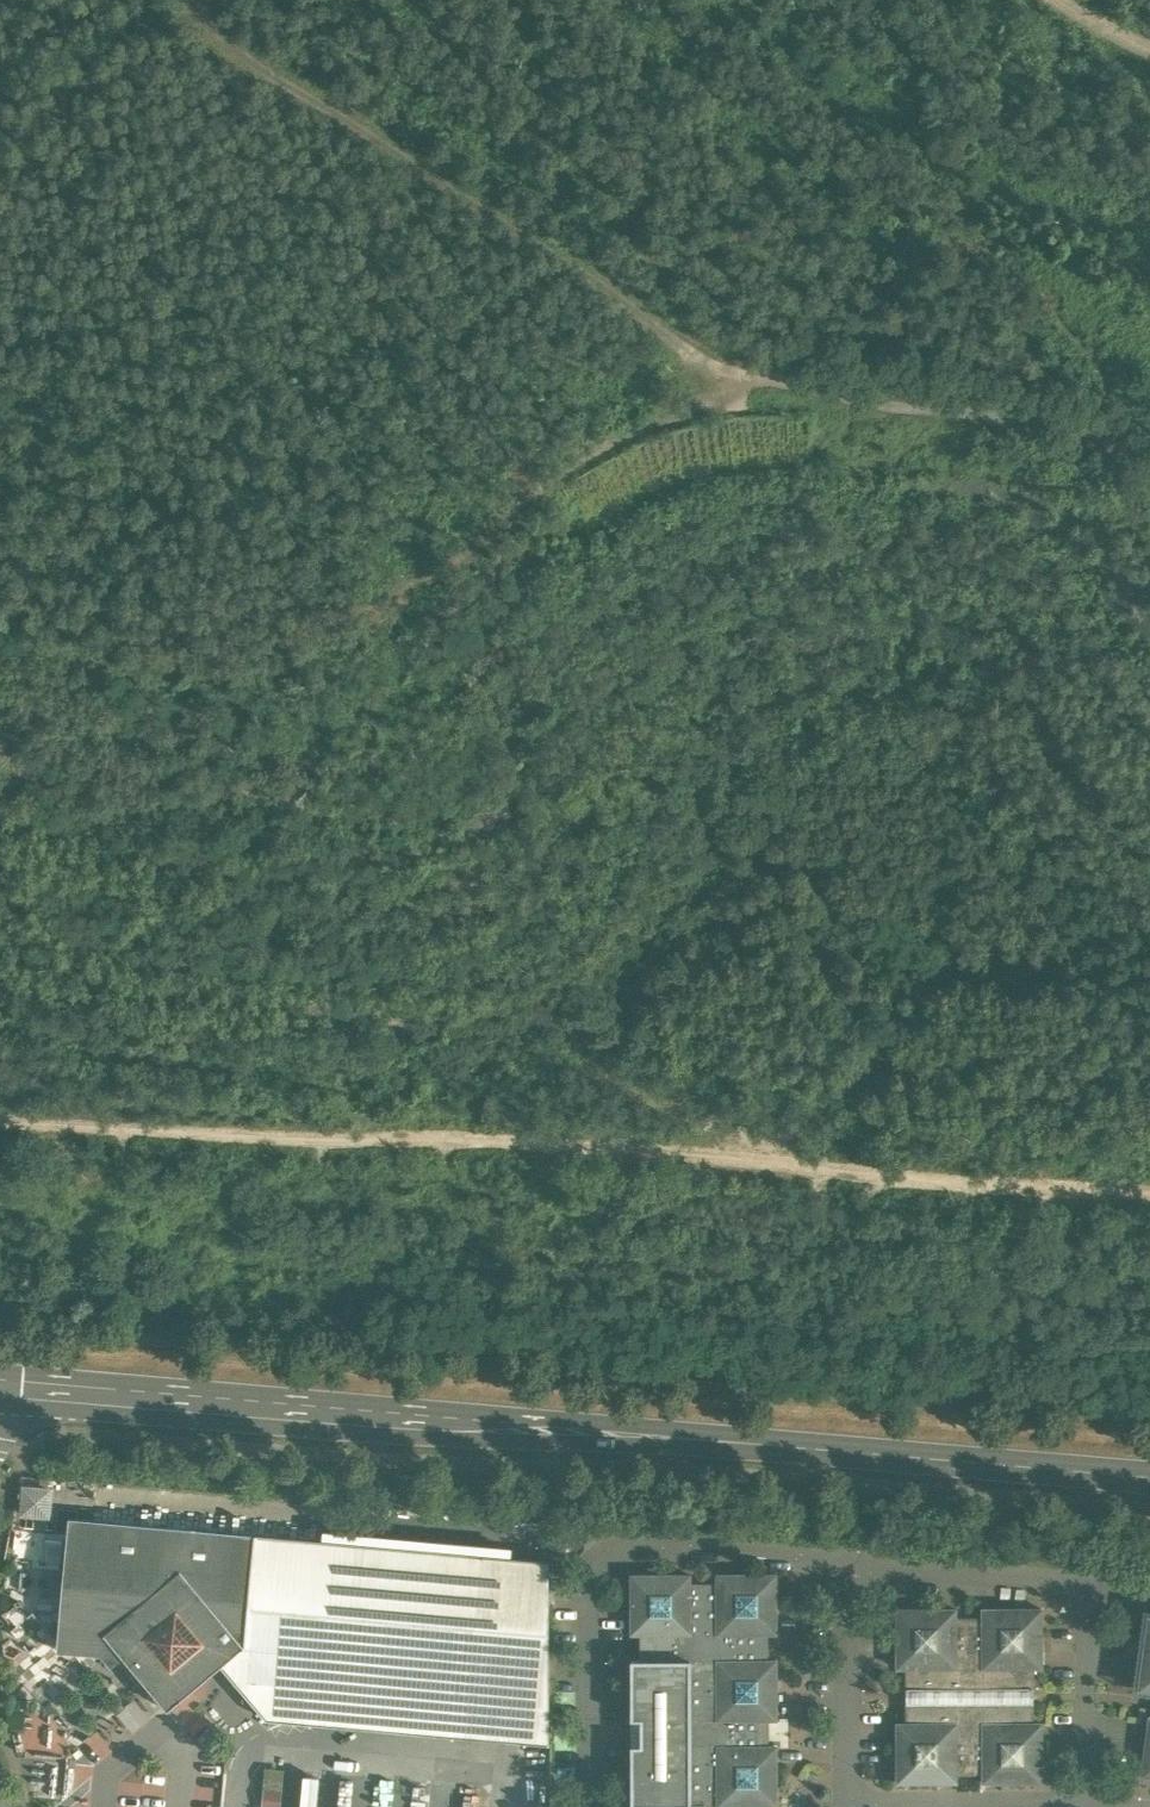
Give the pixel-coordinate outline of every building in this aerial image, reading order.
[(23,1483),(22,1514),(54,1515),(55,1484),(23,1483)] [(549,1561),(70,1518),(58,1650),(102,1655),(112,1666),(124,1657),(169,1710),(222,1666),(250,1699),(271,1682),(550,1707),(549,1561)] [(692,1575),(633,1575),(633,1634),(643,1634),(643,1662),(633,1662),(633,1720),(643,1720),(643,1747),(633,1747),(633,1806),(648,1806),(707,1806),(707,1805),(719,1805),(719,1806),(778,1806),(778,1746),(769,1746),(769,1720),(778,1720),(778,1661),(769,1661),(769,1634),(778,1633),(778,1575),(719,1575),(718,1585),(692,1585),(692,1575)] [(983,1619),(957,1619),(957,1609),(898,1609),(897,1668),(907,1668),(906,1724),(897,1724),(897,1783),(956,1783),(956,1774),(983,1774),(983,1783),(1042,1783),(1042,1724),(1033,1724),(1033,1669),(1042,1669),(1042,1610),(983,1610),(983,1619)] [(1149,1617),(1139,1690),(1149,1692),(1149,1617)] [(550,1707),(271,1682),(250,1699),(268,1720),(550,1745),(550,1707)] [(1149,1719),(1141,1777),(1149,1778),(1149,1719)] [(284,1767),(265,1767),(265,1806),(283,1806),(284,1767)]
